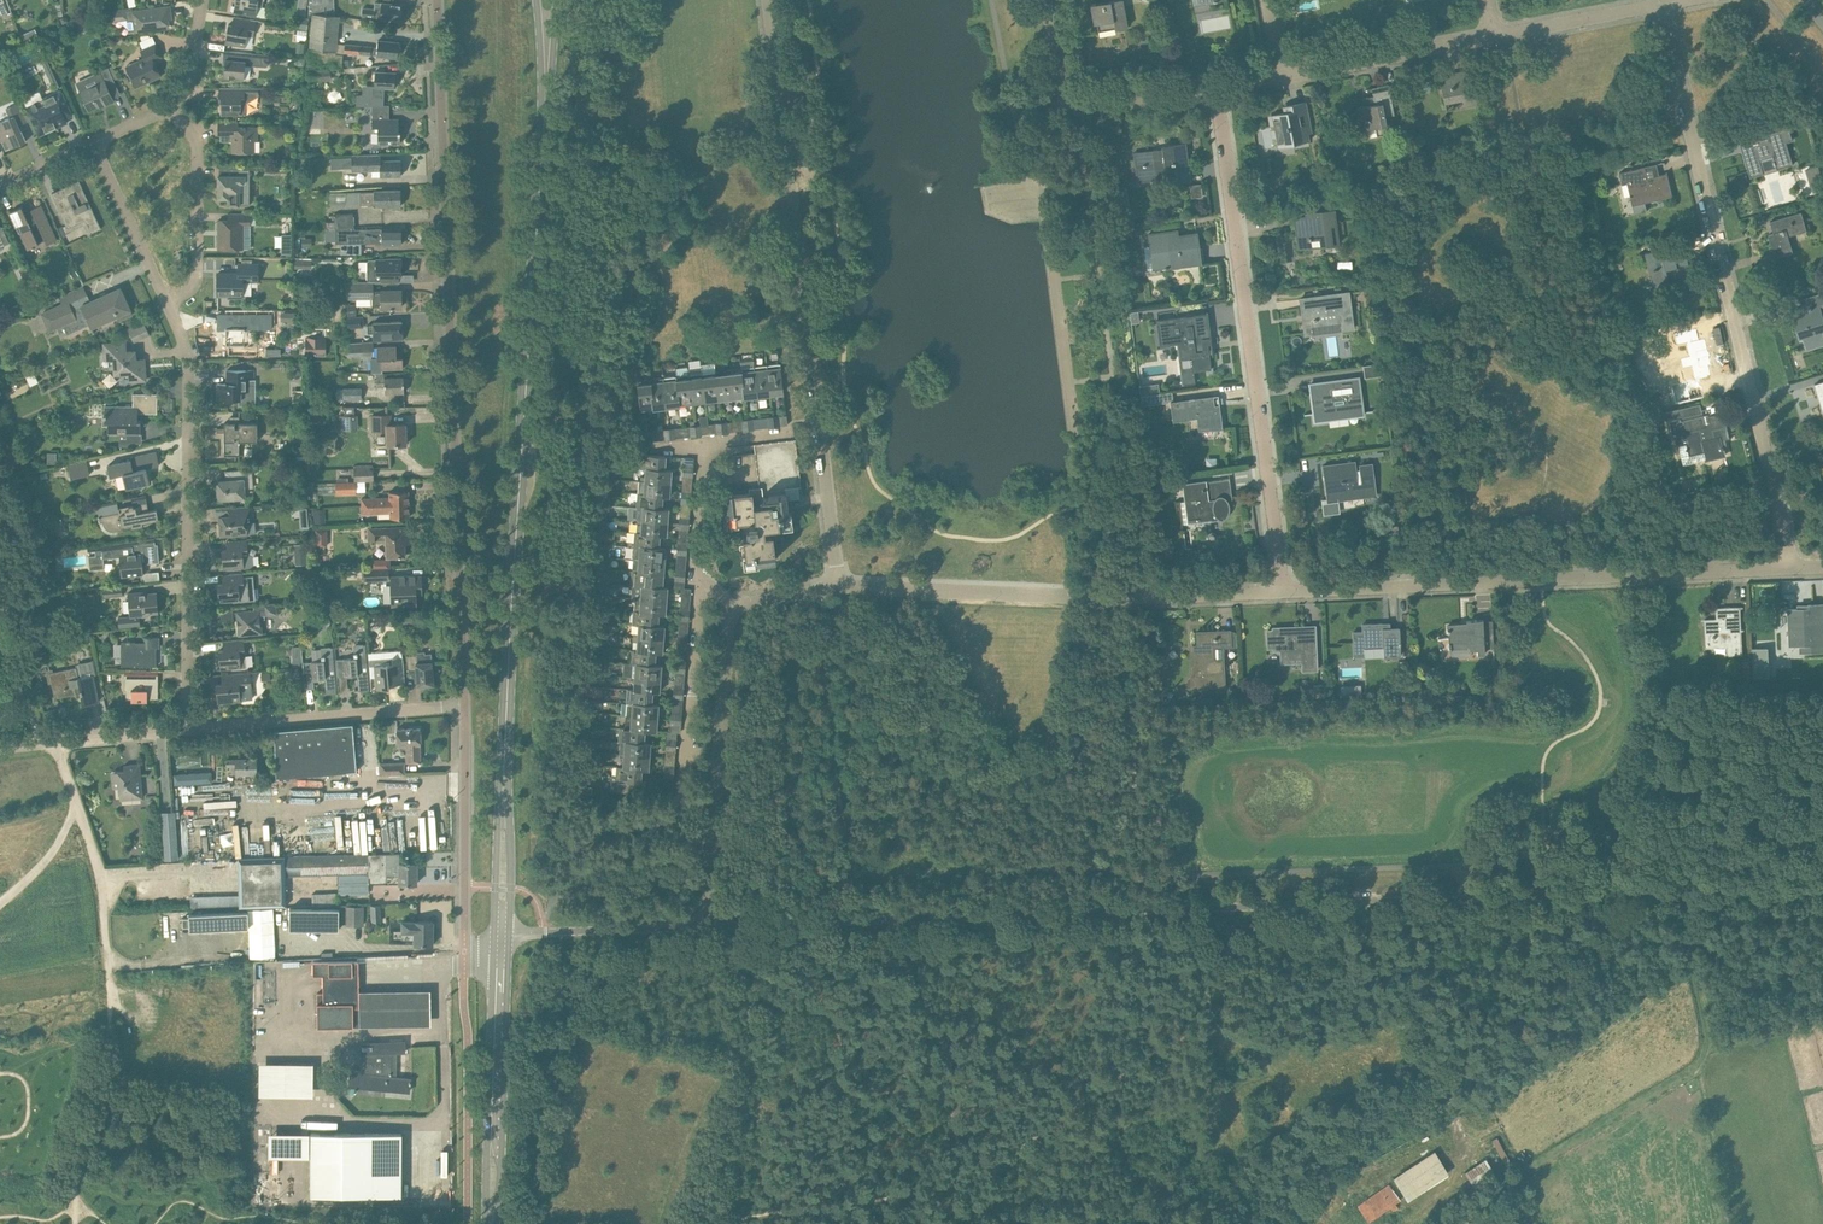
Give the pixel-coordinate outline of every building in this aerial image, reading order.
[(2,15),(11,12),(9,7),(7,0),(0,0),(0,10),(2,15)] [(264,0),(235,0),(233,12),(245,14),(256,16),(265,17),(267,7),(263,6),(264,0)] [(310,12),(313,12),(322,14),(322,4),(334,4),(334,0),(310,0),(310,5),(310,12)] [(1122,0),(1114,0),(1091,4),(1095,24),(1097,23),(1098,31),(1115,28),(1115,29),(1127,27),(1122,0)] [(402,5),(382,3),(381,10),(376,9),(363,8),(362,17),(401,20),(402,5)] [(139,30),(156,28),(168,27),(167,19),(170,18),(169,7),(157,9),(133,12),(132,7),(105,10),(106,22),(127,20),(129,32),(139,30)] [(309,62),(335,65),(335,67),(341,67),(342,59),(343,54),(336,54),(340,16),(322,14),(313,12),(309,62)] [(63,16),(60,18),(62,24),(69,21),(67,17),(63,16)] [(308,18),(298,16),(296,26),(306,28),(308,18)] [(256,21),(236,17),(235,25),(228,24),(225,43),(246,47),(248,34),(253,35),(256,21)] [(294,38),(306,40),(307,31),(295,29),(294,38)] [(47,46),(54,42),(51,36),(44,40),(47,46)] [(398,42),(378,40),(377,48),(372,45),(346,43),(345,52),(397,58),(398,42)] [(162,56),(156,43),(141,50),(146,61),(127,69),(136,88),(146,83),(145,81),(151,78),(152,80),(161,76),(153,60),(162,56)] [(34,48),(16,55),(19,63),(37,55),(34,48)] [(250,53),(236,52),(224,51),(223,61),(225,61),(223,77),(235,78),(244,79),(246,64),(249,65),(267,66),(268,55),(250,53)] [(64,84),(54,64),(46,68),(52,82),(55,81),(57,87),(64,84)] [(100,70),(76,82),(81,92),(83,98),(88,109),(104,102),(105,105),(114,101),(109,90),(106,85),(115,81),(108,67),(100,70)] [(332,78),(331,69),(310,70),(311,79),(332,78)] [(1466,78),(1465,70),(1449,73),(1450,77),(1439,79),(1444,101),(1463,98),(1464,107),(1478,104),(1473,77),(1466,78)] [(386,88),(395,88),(396,73),(384,72),(376,71),(375,79),(375,86),(363,85),(362,95),(357,95),(356,106),(372,105),(381,105),(385,105),(386,88)] [(1394,114),(1389,85),(1372,88),(1374,98),(1369,99),(1368,99),(1367,100),(1366,100),(1366,101),(1365,102),(1365,103),(1366,105),(1356,107),(1361,130),(1375,127),(1377,135),(1394,132),(1393,123),(1386,124),(1384,116),(1394,114)] [(245,88),(219,88),(219,97),(221,97),(221,114),(233,114),(241,114),(248,114),(248,101),(258,97),(258,88),(245,88)] [(61,90),(26,106),(34,124),(39,135),(56,127),(67,122),(65,118),(72,115),(67,104),(62,93),(61,90)] [(1312,132),(1306,101),(1290,105),(1291,111),(1271,115),(1278,147),(1310,140),(1308,133),(1312,132)] [(19,102),(6,108),(10,117),(0,121),(0,142),(6,139),(10,148),(26,141),(19,126),(27,122),(19,102)] [(381,105),(372,105),(372,127),(378,127),(378,143),(400,143),(400,131),(399,131),(399,119),(389,119),(389,104),(385,105),(381,105)] [(238,122),(218,121),(218,135),(223,135),(223,141),(232,141),(232,152),(255,152),(255,137),(257,137),(257,126),(238,126),(238,122)] [(300,132),(302,122),(297,121),(296,121),(294,131),(300,132)] [(1744,140),(1740,141),(1751,177),(1764,173),(1760,160),(1771,157),(1773,156),(1774,159),(1775,161),(1774,161),(1775,165),(1776,164),(1777,169),(1794,164),(1787,142),(1793,140),(1788,124),(1776,128),(1777,131),(1766,134),(1767,137),(1766,137),(1761,139),(1760,136),(1744,141),(1744,140)] [(1158,175),(1159,178),(1167,177),(1168,182),(1178,181),(1190,179),(1185,144),(1163,147),(1163,149),(1137,153),(1133,153),(1137,181),(1150,180),(1150,176),(1158,175)] [(381,160),(381,154),(352,154),(352,156),(331,157),(332,168),(352,167),(352,171),(381,171),(381,176),(401,176),(401,160),(381,160)] [(218,175),(218,198),(228,198),(228,205),(240,205),(249,205),(249,192),(241,192),(241,184),(243,184),(243,175),(238,175),(238,165),(219,165),(219,175),(218,175)] [(1648,178),(1646,166),(1620,172),(1623,184),(1627,183),(1635,214),(1647,211),(1645,202),(1673,196),(1668,173),(1648,178)] [(1597,180),(1594,169),(1588,171),(1590,181),(1594,195),(1603,193),(1599,180),(1597,180)] [(88,201),(79,180),(60,189),(65,199),(56,203),(67,228),(84,220),(90,234),(101,229),(91,207),(88,208),(86,202),(88,201)] [(1202,184),(1192,185),(1193,197),(1203,196),(1202,184)] [(361,192),(346,192),(346,204),(361,204),(361,205),(375,204),(375,206),(389,206),(401,206),(401,190),(389,190),(375,190),(375,191),(361,191),(361,192)] [(56,239),(41,205),(31,209),(32,213),(26,216),(22,206),(10,212),(16,226),(18,226),(28,248),(45,240),(46,244),(56,239)] [(1339,244),(1334,209),(1315,211),(1316,214),(1294,217),(1299,249),(1312,248),(1310,238),(1319,237),(1321,246),(1339,244)] [(353,212),(334,213),(336,228),(355,227),(353,212)] [(1807,231),(1801,212),(1770,221),(1774,233),(1769,234),(1776,257),(1793,252),(1788,236),(1807,231)] [(218,220),(218,248),(230,248),(243,248),(243,247),(251,247),(250,225),(251,225),(251,213),(243,213),(231,213),(231,220),(218,220)] [(4,247),(2,244),(9,241),(2,225),(0,226),(0,249),(4,247)] [(1142,225),(1132,227),(1133,234),(1143,233),(1142,225)] [(336,228),(326,228),(326,241),(335,241),(335,243),(341,243),(341,254),(356,253),(361,253),(361,243),(372,243),(372,242),(375,242),(376,245),(401,244),(401,229),(389,229),(382,229),(382,228),(371,228),(355,228),(355,227),(336,228)] [(1150,246),(1144,247),(1147,268),(1153,267),(1153,268),(1165,267),(1165,268),(1201,263),(1197,233),(1178,235),(1177,230),(1148,234),(1150,246)] [(291,234),(282,234),(282,254),(291,254),(291,234)] [(311,238),(302,238),(302,247),(311,247),(311,238)] [(1692,279),(1684,244),(1645,253),(1652,284),(1670,280),(1667,269),(1677,267),(1681,282),(1692,279)] [(295,257),(294,268),(304,268),(304,257),(295,257)] [(360,271),(367,270),(367,271),(366,271),(367,282),(367,283),(373,283),(381,283),(399,283),(399,275),(401,275),(401,258),(385,258),(385,259),(376,259),(372,259),(372,260),(369,260),(366,262),(360,262),(360,271)] [(258,264),(238,264),(238,273),(218,273),(218,295),(228,296),(228,298),(243,298),(243,281),(258,281),(258,264)] [(69,272),(73,279),(79,276),(75,268),(69,272)] [(30,277),(24,280),(26,286),(33,282),(30,277)] [(362,282),(347,282),(347,297),(362,297),(372,297),(372,307),(381,306),(381,307),(390,307),(390,308),(393,308),(393,307),(401,307),(401,290),(389,291),(381,291),(373,291),(373,283),(367,283),(367,282),(362,282)] [(132,314),(120,288),(90,301),(86,293),(42,313),(49,329),(69,321),(73,331),(89,324),(90,327),(117,315),(119,320),(132,314)] [(1312,297),(1300,298),(1303,314),(1304,314),(1305,322),(1304,322),(1305,334),(1317,333),(1330,331),(1342,329),(1353,328),(1348,292),(1312,297)] [(1792,312),(1800,339),(1804,337),(1805,341),(1808,349),(1822,344),(1822,334),(1822,332),(1822,331),(1822,293),(1806,298),(1809,307),(1792,312)] [(347,304),(348,316),(355,315),(355,304),(347,304)] [(1131,311),(1129,312),(1131,323),(1132,322),(1139,321),(1138,310),(1131,311)] [(1211,369),(1208,344),(1212,343),(1207,311),(1206,311),(1206,313),(1156,319),(1156,321),(1157,321),(1159,334),(1161,345),(1178,343),(1178,344),(1179,344),(1181,358),(1191,357),(1192,367),(1192,370),(1210,368),(1210,369),(1211,369)] [(295,312),(286,312),(286,317),(290,321),(295,321),(295,314),(295,312)] [(272,315),(218,315),(218,329),(226,329),(226,347),(231,347),(231,356),(257,356),(257,348),(253,348),(251,346),(245,346),(245,328),(272,328),(272,315)] [(363,327),(362,316),(347,317),(347,326),(347,328),(363,327)] [(150,334),(144,321),(128,329),(134,342),(150,334)] [(403,340),(402,321),(373,322),(373,325),(367,325),(367,333),(373,333),(374,341),(386,340),(400,340),(403,340)] [(1686,382),(1671,385),(1675,404),(1705,397),(1705,396),(1704,397),(1703,392),(1700,379),(1709,377),(1709,376),(1711,375),(1709,367),(1709,366),(1712,365),(1710,358),(1710,356),(1711,356),(1711,355),(1710,355),(1709,352),(1709,351),(1710,351),(1710,350),(1708,350),(1705,337),(1703,338),(1700,324),(1687,327),(1688,329),(1674,333),(1677,345),(1686,343),(1689,356),(1680,358),(1683,368),(1692,366),(1695,379),(1686,382)] [(307,339),(307,355),(326,355),(326,339),(307,339)] [(373,351),(373,341),(362,342),(349,342),(349,352),(373,351)] [(126,351),(125,343),(104,344),(105,360),(114,359),(115,373),(129,372),(130,381),(145,380),(144,359),(135,360),(134,351),(126,351)] [(396,352),(396,346),(378,347),(378,358),(372,359),(373,373),(382,372),(382,369),(403,368),(402,352),(396,352)] [(767,364),(770,393),(784,392),(780,363),(767,364)] [(757,395),(770,393),(767,364),(754,366),(757,395)] [(741,368),(744,396),(757,395),(754,366),(741,368)] [(1380,366),(1363,368),(1365,378),(1381,376),(1380,366)] [(744,396),(741,368),(728,369),(731,398),(744,396)] [(728,369),(715,371),(719,399),(731,398),(728,369)] [(249,385),(249,380),(254,380),(254,370),(227,370),(227,384),(217,384),(217,400),(240,400),(240,402),(254,402),(254,385),(249,385)] [(719,399),(715,371),(702,372),(705,401),(719,399)] [(702,372),(689,374),(692,403),(705,401),(702,372)] [(384,378),(384,373),(377,373),(377,378),(377,386),(385,385),(385,393),(404,392),(403,377),(384,378)] [(679,404),(692,403),(689,374),(676,375),(679,404)] [(667,406),(666,406),(667,408),(673,407),(672,405),(679,404),(676,375),(663,377),(667,406)] [(1364,412),(1359,376),(1331,380),(1332,383),(1325,384),(1325,381),(1312,382),(1316,413),(1304,414),(1304,415),(1328,412),(1328,417),(1348,415),(1349,423),(1348,414),(1373,411),(1373,410),(1364,412)] [(667,406),(663,377),(650,379),(654,407),(666,406),(667,406)] [(654,407),(650,379),(637,380),(640,409),(654,407)] [(1815,384),(1822,411),(1822,381),(1815,384)] [(1158,383),(1139,386),(1141,396),(1160,393),(1158,383)] [(362,399),(361,387),(344,387),(344,400),(362,399)] [(157,394),(133,393),(133,406),(105,405),(104,421),(107,421),(107,433),(141,434),(141,413),(157,413),(157,394)] [(1158,403),(1157,395),(1143,397),(1144,405),(1158,403)] [(1214,405),(1213,395),(1170,401),(1173,421),(1197,418),(1198,427),(1212,425),(1212,427),(1221,427),(1221,429),(1223,429),(1222,422),(1223,422),(1222,414),(1221,414),(1219,404),(1214,405)] [(1679,409),(1664,412),(1666,419),(1681,416),(1679,409)] [(322,413),(314,413),(314,423),(330,423),(330,415),(322,415),(322,413)] [(1681,418),(1673,420),(1679,445),(1682,457),(1689,455),(1705,452),(1705,454),(1707,459),(1725,455),(1724,449),(1723,446),(1727,445),(1725,439),(1730,438),(1724,413),(1709,416),(1711,422),(1705,423),(1703,415),(1682,420),(1681,418)] [(358,430),(357,415),(340,416),(341,430),(358,430)] [(390,424),(390,415),(371,416),(372,431),(386,431),(387,445),(406,444),(406,423),(390,424)] [(257,423),(224,423),(224,456),(239,456),(239,441),(257,441),(257,423)] [(785,489),(801,487),(795,439),(754,444),(760,497),(753,498),(752,492),(726,496),(728,516),(734,516),(735,516),(736,525),(749,523),(749,527),(746,528),(747,535),(743,536),(745,556),(754,555),(755,555),(755,561),(776,559),(773,532),(765,533),(764,527),(790,524),(787,499),(786,494),(785,489)] [(159,465),(156,452),(144,454),(129,457),(130,460),(107,465),(109,476),(122,473),(126,488),(150,483),(146,468),(159,465)] [(48,453),(48,463),(56,463),(56,453),(48,453)] [(318,454),(310,455),(310,464),(318,464),(318,454)] [(646,468),(671,470),(671,469),(665,469),(666,457),(670,457),(670,456),(641,454),(640,468),(646,469),(646,468)] [(89,474),(85,459),(67,463),(70,478),(89,474)] [(1358,483),(1355,462),(1323,466),(1327,496),(1347,493),(1347,499),(1377,495),(1372,462),(1359,464),(1361,483),(1358,483)] [(373,479),(372,467),(354,468),(354,480),(373,479)] [(640,481),(670,483),(671,470),(646,468),(646,469),(645,477),(640,477),(640,481)] [(252,486),(251,469),(234,471),(235,479),(217,481),(218,499),(244,497),(243,487),(252,486)] [(1172,492),(1170,478),(1154,480),(1156,494),(1172,492)] [(1225,536),(1213,537),(1213,538),(1213,539),(1212,539),(1214,550),(1246,546),(1240,494),(1232,495),(1230,478),(1183,484),(1188,521),(1217,517),(1220,518),(1223,519),(1225,536)] [(669,496),(670,483),(640,481),(640,485),(645,485),(644,493),(638,493),(669,496)] [(304,482),(304,491),(313,491),(313,482),(304,482)] [(355,492),(355,482),(337,483),(337,493),(355,492)] [(786,494),(787,499),(802,497),(801,487),(785,489),(786,494)] [(409,504),(408,491),(390,492),(390,497),(361,498),(362,505),(409,504)] [(669,496),(638,493),(637,507),(668,509),(668,508),(662,508),(663,496),(669,496)] [(97,505),(99,516),(103,515),(105,522),(106,523),(106,524),(107,524),(109,526),(109,527),(110,527),(113,528),(116,528),(117,531),(143,525),(143,522),(159,519),(157,508),(149,510),(147,502),(118,508),(116,501),(97,505)] [(409,504),(362,505),(362,513),(363,513),(390,512),(391,518),(409,517),(409,504)] [(251,521),(250,506),(228,508),(228,516),(219,517),(221,536),(247,534),(246,521),(251,521)] [(637,519),(667,522),(668,509),(637,507),(643,508),(642,516),(637,516),(637,519)] [(297,510),(297,518),(307,517),(306,509),(297,510)] [(312,509),(312,514),(314,514),(315,523),(326,523),(325,509),(312,509)] [(666,535),(667,522),(637,519),(637,523),(642,524),(641,532),(635,532),(666,535)] [(410,543),(410,526),(368,528),(368,539),(386,538),(386,556),(405,556),(405,543),(410,543)] [(316,545),(327,545),(327,529),(316,529),(316,545)] [(664,536),(666,536),(666,535),(635,532),(634,545),(665,548),(665,547),(663,547),(664,536)] [(156,544),(155,538),(101,545),(101,550),(87,551),(89,569),(104,568),(103,557),(119,556),(121,576),(143,574),(142,563),(159,562),(157,544),(156,544)] [(253,565),(252,556),(248,554),(247,540),(226,541),(227,550),(222,550),(223,569),(250,567),(253,565)] [(634,559),(664,561),(665,548),(634,545),(634,546),(640,547),(639,555),(634,555),(634,559)] [(1169,551),(1164,551),(1165,559),(1172,558),(1172,553),(1169,551)] [(307,553),(295,554),(296,565),(308,564),(307,553)] [(664,561),(634,559),(634,563),(639,563),(638,571),(632,571),(632,572),(663,574),(664,567),(666,568),(666,561),(664,561)] [(388,580),(388,568),(364,568),(365,581),(388,580)] [(332,586),(332,572),(318,572),(318,586),(332,586)] [(632,572),(631,585),(667,587),(656,586),(657,574),(663,575),(663,574),(632,572)] [(223,583),(218,584),(220,603),(232,602),(240,601),(240,599),(249,599),(248,590),(254,589),(253,576),(243,577),(243,573),(237,574),(222,575),(223,583)] [(421,593),(421,575),(391,576),(392,605),(416,604),(416,593),(421,593)] [(122,594),(121,585),(102,586),(103,596),(122,594)] [(636,598),(666,600),(667,587),(631,585),(642,586),(641,595),(636,594),(636,598)] [(130,617),(119,618),(120,628),(131,627),(140,626),(139,616),(149,615),(149,614),(159,613),(157,592),(145,593),(139,594),(139,591),(127,592),(130,617)] [(665,613),(666,600),(636,598),(636,602),(640,602),(640,611),(634,610),(634,611),(665,613)] [(276,614),(276,603),(254,605),(254,610),(236,612),(239,635),(263,633),(262,619),(265,619),(265,615),(276,614)] [(1801,652),(1822,651),(1822,604),(1808,604),(1808,611),(1800,611),(1800,608),(1789,609),(1791,645),(1801,645),(1801,652)] [(1717,618),(1705,618),(1705,628),(1706,640),(1706,644),(1727,643),(1727,656),(1743,655),(1741,629),(1740,606),(1731,607),(1716,607),(1717,618)] [(665,613),(634,611),(633,624),(664,626),(660,626),(661,620),(663,620),(663,614),(665,614),(665,613)] [(384,623),(394,626),(397,615),(386,612),(384,623)] [(400,613),(401,624),(417,622),(417,612),(400,613)] [(1460,624),(1447,626),(1450,643),(1448,643),(1449,650),(1451,650),(1451,655),(1469,654),(1468,650),(1477,649),(1477,654),(1484,654),(1484,648),(1494,647),(1493,634),(1483,634),(1483,619),(1476,620),(1466,621),(1466,626),(1460,626),(1460,624)] [(1363,632),(1353,632),(1354,656),(1364,655),(1363,646),(1383,645),(1384,657),(1400,657),(1399,640),(1399,628),(1383,629),(1383,623),(1362,624),(1363,632)] [(663,640),(664,626),(633,624),(633,625),(639,625),(638,633),(633,633),(633,637),(663,640)] [(71,632),(87,642),(91,636),(75,625),(71,632)] [(1274,630),(1267,631),(1268,648),(1275,647),(1275,650),(1282,650),(1282,663),(1303,662),(1304,670),(1316,669),(1314,627),(1300,627),(1288,628),(1274,628),(1274,630)] [(1197,646),(1190,646),(1192,687),(1224,686),(1224,674),(1223,661),(1222,646),(1231,646),(1231,643),(1230,630),(1196,632),(1197,646)] [(158,637),(142,637),(142,643),(136,643),(135,641),(121,641),(122,666),(156,666),(156,648),(158,648),(158,637)] [(631,650),(662,652),(663,640),(633,637),(633,641),(637,641),(637,650),(631,649),(631,650)] [(246,667),(243,640),(223,642),(224,650),(219,650),(220,669),(246,667)] [(336,659),(338,677),(357,675),(359,691),(372,690),(368,644),(354,645),(355,657),(336,659)] [(339,692),(338,677),(336,659),(335,647),(322,648),(323,661),(303,662),(303,666),(304,679),(325,678),(326,694),(339,692)] [(631,650),(630,663),(661,665),(655,664),(656,653),(662,653),(662,652),(631,650)] [(416,654),(407,655),(409,677),(416,676),(417,686),(434,684),(432,661),(431,653),(425,654),(425,651),(416,652),(416,654)] [(302,657),(293,658),(293,666),(303,666),(303,662),(302,657)] [(371,678),(371,680),(376,679),(376,689),(390,688),(389,684),(405,683),(403,657),(392,658),(369,660),(371,678)] [(1768,669),(1767,658),(1754,659),(1755,676),(1768,675),(1768,669)] [(99,674),(96,660),(76,664),(76,666),(49,672),(55,698),(81,693),(83,705),(98,701),(93,675),(99,674)] [(1750,661),(1738,662),(1739,675),(1750,675),(1750,661)] [(660,672),(661,665),(630,663),(630,664),(636,664),(635,672),(630,672),(630,676),(660,679),(662,679),(663,673),(660,672)] [(158,671),(125,671),(125,678),(128,678),(128,690),(131,690),(131,700),(147,700),(147,698),(158,698),(158,671)] [(253,699),(250,672),(221,675),(222,683),(216,684),(218,703),(241,701),(241,700),(253,699)] [(261,674),(261,682),(271,681),(270,673),(261,674)] [(659,691),(660,679),(630,676),(630,680),(634,681),(634,689),(628,689),(659,691)] [(1325,696),(1325,684),(1314,684),(1314,689),(1308,689),(1309,697),(1325,696)] [(628,689),(627,702),(658,704),(654,704),(655,698),(656,698),(657,692),(659,692),(659,691),(628,689)] [(1239,689),(1227,690),(1228,699),(1240,699),(1239,689)] [(657,717),(658,704),(627,702),(627,703),(633,703),(632,712),(627,711),(627,715),(657,717)] [(620,728),(656,730),(657,717),(627,715),(627,719),(631,720),(631,728),(620,727),(620,728)] [(357,771),(353,723),(274,730),(278,778),(357,771)] [(421,744),(420,728),(397,729),(397,745),(400,745),(400,750),(405,750),(405,753),(407,753),(407,763),(420,762),(420,744),(421,744)] [(656,730),(620,728),(619,741),(650,743),(650,742),(644,742),(645,737),(648,737),(649,731),(656,731),(656,730)] [(619,754),(649,756),(650,743),(619,741),(625,742),(624,750),(619,750),(619,754)] [(648,769),(649,756),(619,754),(619,758),(624,758),(623,767),(617,766),(617,767),(648,769)] [(257,774),(256,758),(236,758),(236,759),(226,759),(226,774),(257,774)] [(405,774),(405,761),(379,762),(380,775),(405,774)] [(142,797),(139,764),(124,765),(124,771),(112,772),(113,788),(119,787),(120,799),(142,797)] [(648,769),(617,767),(616,775),(612,775),(610,790),(644,793),(645,781),(641,781),(642,769),(648,770),(648,769)] [(213,771),(174,772),(174,785),(213,784),(213,771)] [(579,785),(579,792),(592,794),(592,787),(579,785)] [(175,810),(161,811),(165,860),(178,859),(175,810)] [(376,815),(377,850),(390,849),(389,815),(376,815)] [(337,873),(338,883),(416,884),(416,863),(399,863),(399,853),(238,856),(239,906),(286,904),(285,874),(337,873)] [(381,921),(380,905),(371,905),(372,921),(381,921)] [(363,906),(349,906),(346,906),(346,924),(363,925),(363,906)] [(339,908),(308,908),(290,909),(289,929),(339,929),(339,908)] [(249,927),(248,911),(189,914),(189,917),(182,918),(183,927),(189,927),(189,930),(249,927)] [(433,921),(415,921),(415,922),(405,922),(401,922),(401,931),(414,931),(414,944),(433,945),(433,921)] [(358,968),(358,961),(313,961),(313,968),(313,975),(323,975),(323,993),(317,993),(318,1026),(341,1026),(359,1026),(358,968)] [(359,994),(360,1030),(430,1029),(430,993),(359,994)] [(351,1069),(349,1085),(356,1085),(355,1089),(357,1089),(357,1086),(409,1091),(410,1084),(411,1084),(411,1081),(410,1081),(410,1078),(396,1077),(396,1052),(405,1052),(404,1041),(361,1044),(361,1054),(361,1070),(351,1069)] [(259,1092),(312,1093),(313,1067),(261,1066),(261,1069),(259,1069),(259,1092)] [(259,1128),(258,1150),(267,1150),(267,1128),(259,1128)] [(312,1133),(311,1195),(402,1196),(401,1133),(312,1133)] [(1498,1135),(1492,1138),(1504,1165),(1511,1162),(1498,1135)] [(1440,1157),(1434,1150),(1429,1154),(1394,1179),(1403,1193),(1407,1190),(1410,1195),(1448,1170),(1440,1157)] [(1496,1173),(1486,1158),(1465,1172),(1475,1187),(1496,1173)] [(1401,1200),(1389,1184),(1357,1206),(1368,1222),(1391,1206),(1394,1211),(1398,1208),(1396,1203),(1401,1200)] [(1523,1205),(1515,1209),(1524,1223),(1529,1221),(1526,1212),(1523,1205)] [(1479,1216),(1467,1223),(1484,1223),(1479,1216)]
